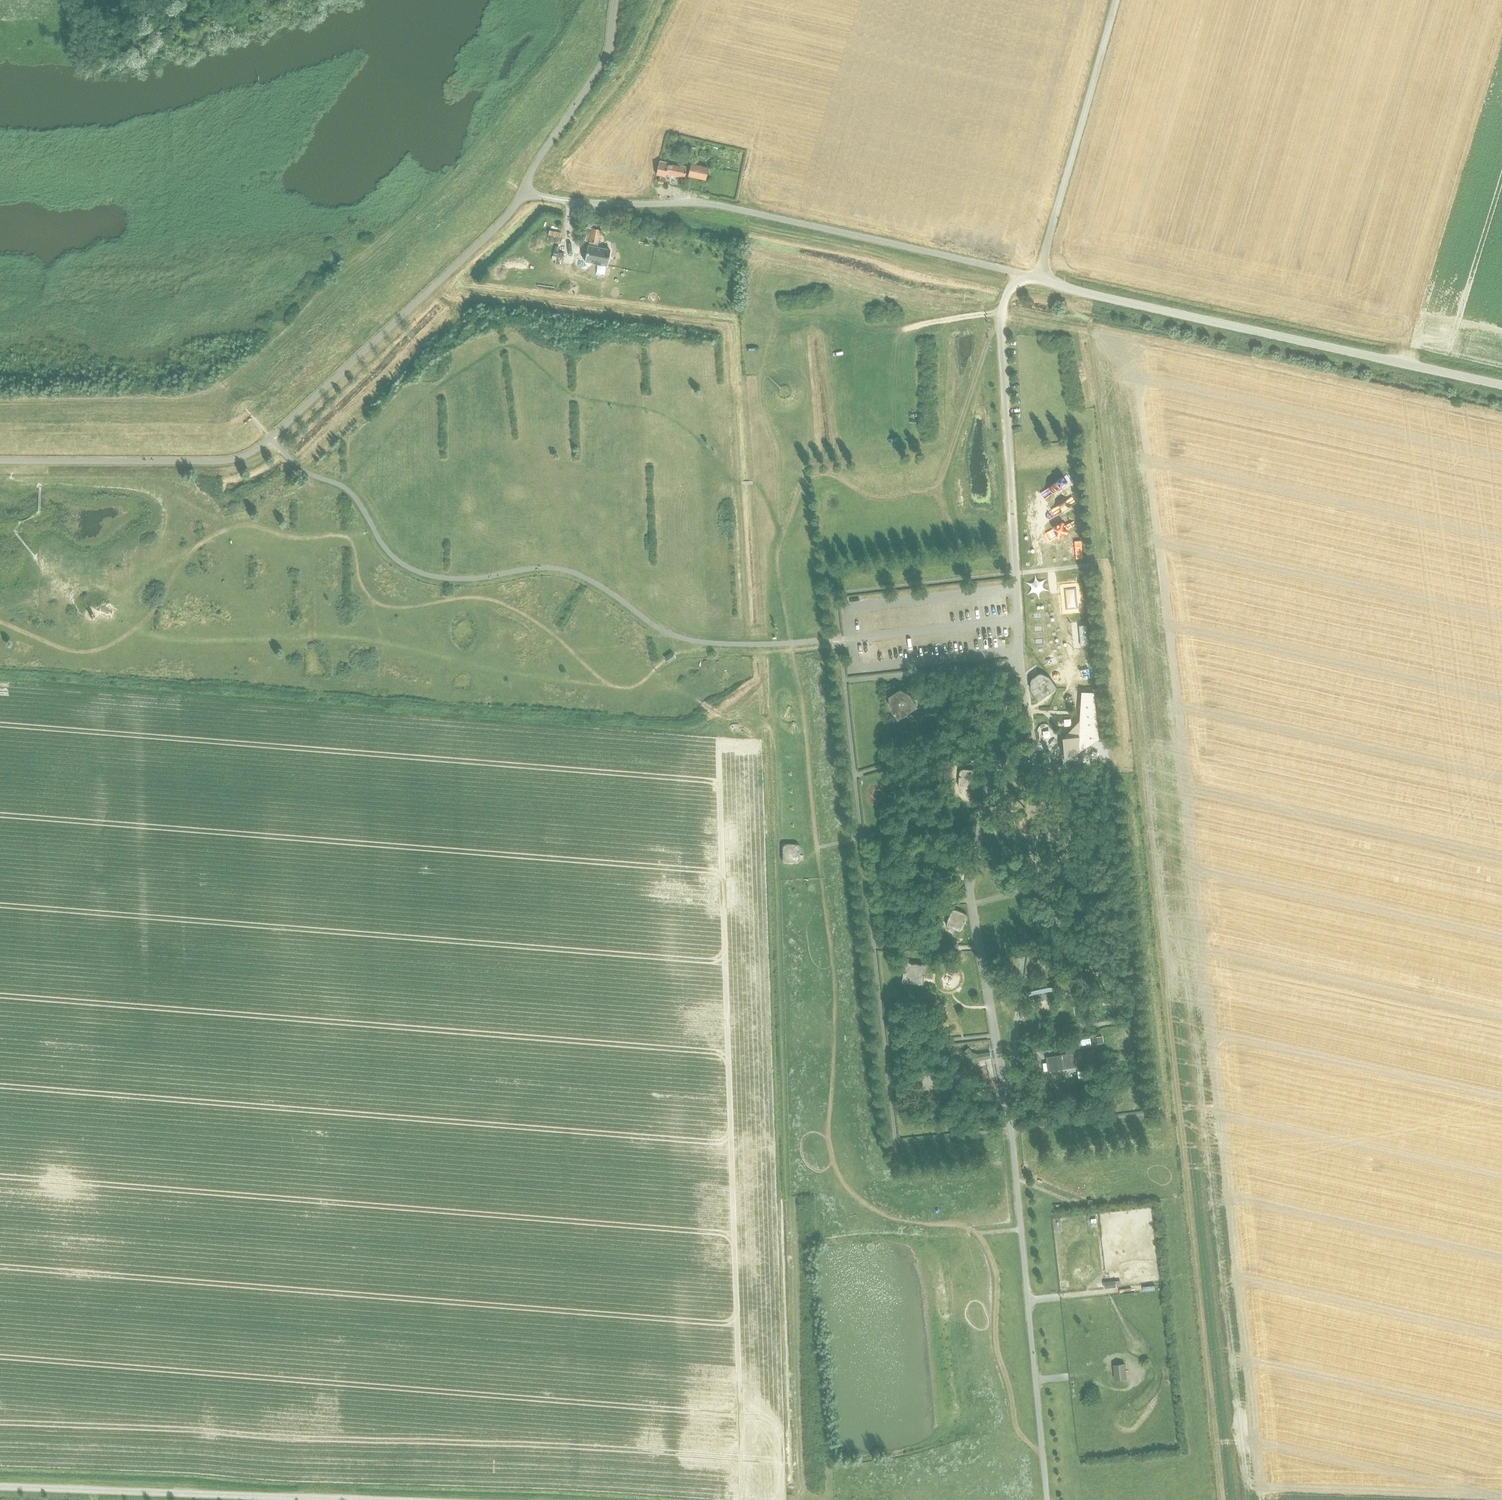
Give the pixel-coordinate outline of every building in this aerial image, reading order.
[(680,165),(680,167),(667,164),(668,162),(659,160),(656,175),(664,177),(665,173),(684,177),(686,168),(686,166),(680,165)] [(705,180),(707,168),(690,164),(688,176),(705,180)] [(611,220),(609,227),(617,228),(619,221),(611,220)] [(585,227),(583,233),(586,234),(585,240),(588,241),(588,242),(588,244),(584,261),(606,265),(610,248),(597,246),(597,244),(598,243),(600,230),(597,229),(598,224),(588,222),(587,227),(585,227)] [(1079,626),(1081,644),(1088,643),(1087,625),(1079,626)] [(1040,700),(1058,687),(1049,676),(1040,672),(1031,679),(1032,688),(1040,700)] [(899,718),(917,705),(909,694),(903,690),(899,690),(892,694),(890,698),(891,707),(899,718)] [(1063,737),(1065,758),(1079,750),(1099,738),(1094,692),(1082,691),(1080,713),(1080,719),(1067,733),(1063,737)] [(978,771),(964,771),(962,773),(961,787),(964,790),(976,791),(979,788),(980,775),(978,771)] [(783,861),(785,862),(795,862),(797,861),(799,859),(799,857),(800,847),(799,845),(797,843),(795,842),(785,842),(784,843),(782,844),(782,846),(781,857),(782,859),(783,861)] [(954,909),(951,911),(947,923),(947,925),(948,926),(958,930),(960,930),(963,928),(967,916),(968,915),(967,913),(965,912),(956,909),(954,909)] [(907,966),(905,983),(927,986),(929,969),(924,964),(912,962),(907,966)] [(1059,981),(1039,980),(1037,1003),(1058,1004),(1059,981)] [(969,1047),(964,1052),(967,1056),(968,1062),(966,1067),(973,1070),(975,1064),(979,1060),(991,1058),(991,1057),(990,1052),(978,1054),(972,1052),(972,1051),(969,1047)] [(1095,1066),(1093,1051),(1080,1053),(1080,1051),(1075,1052),(1074,1047),(1065,1048),(1066,1054),(1061,1054),(1061,1055),(1047,1058),(1049,1071),(1064,1068),(1063,1067),(1076,1065),(1077,1069),(1095,1066)] [(934,1065),(914,1069),(919,1102),(940,1099),(934,1065)] [(1095,1084),(1093,1068),(1086,1069),(1088,1085),(1095,1084)] [(1139,1090),(1129,1091),(1131,1107),(1140,1106),(1139,1090)] [(1069,1092),(1055,1093),(1055,1101),(1069,1100),(1069,1092)]
